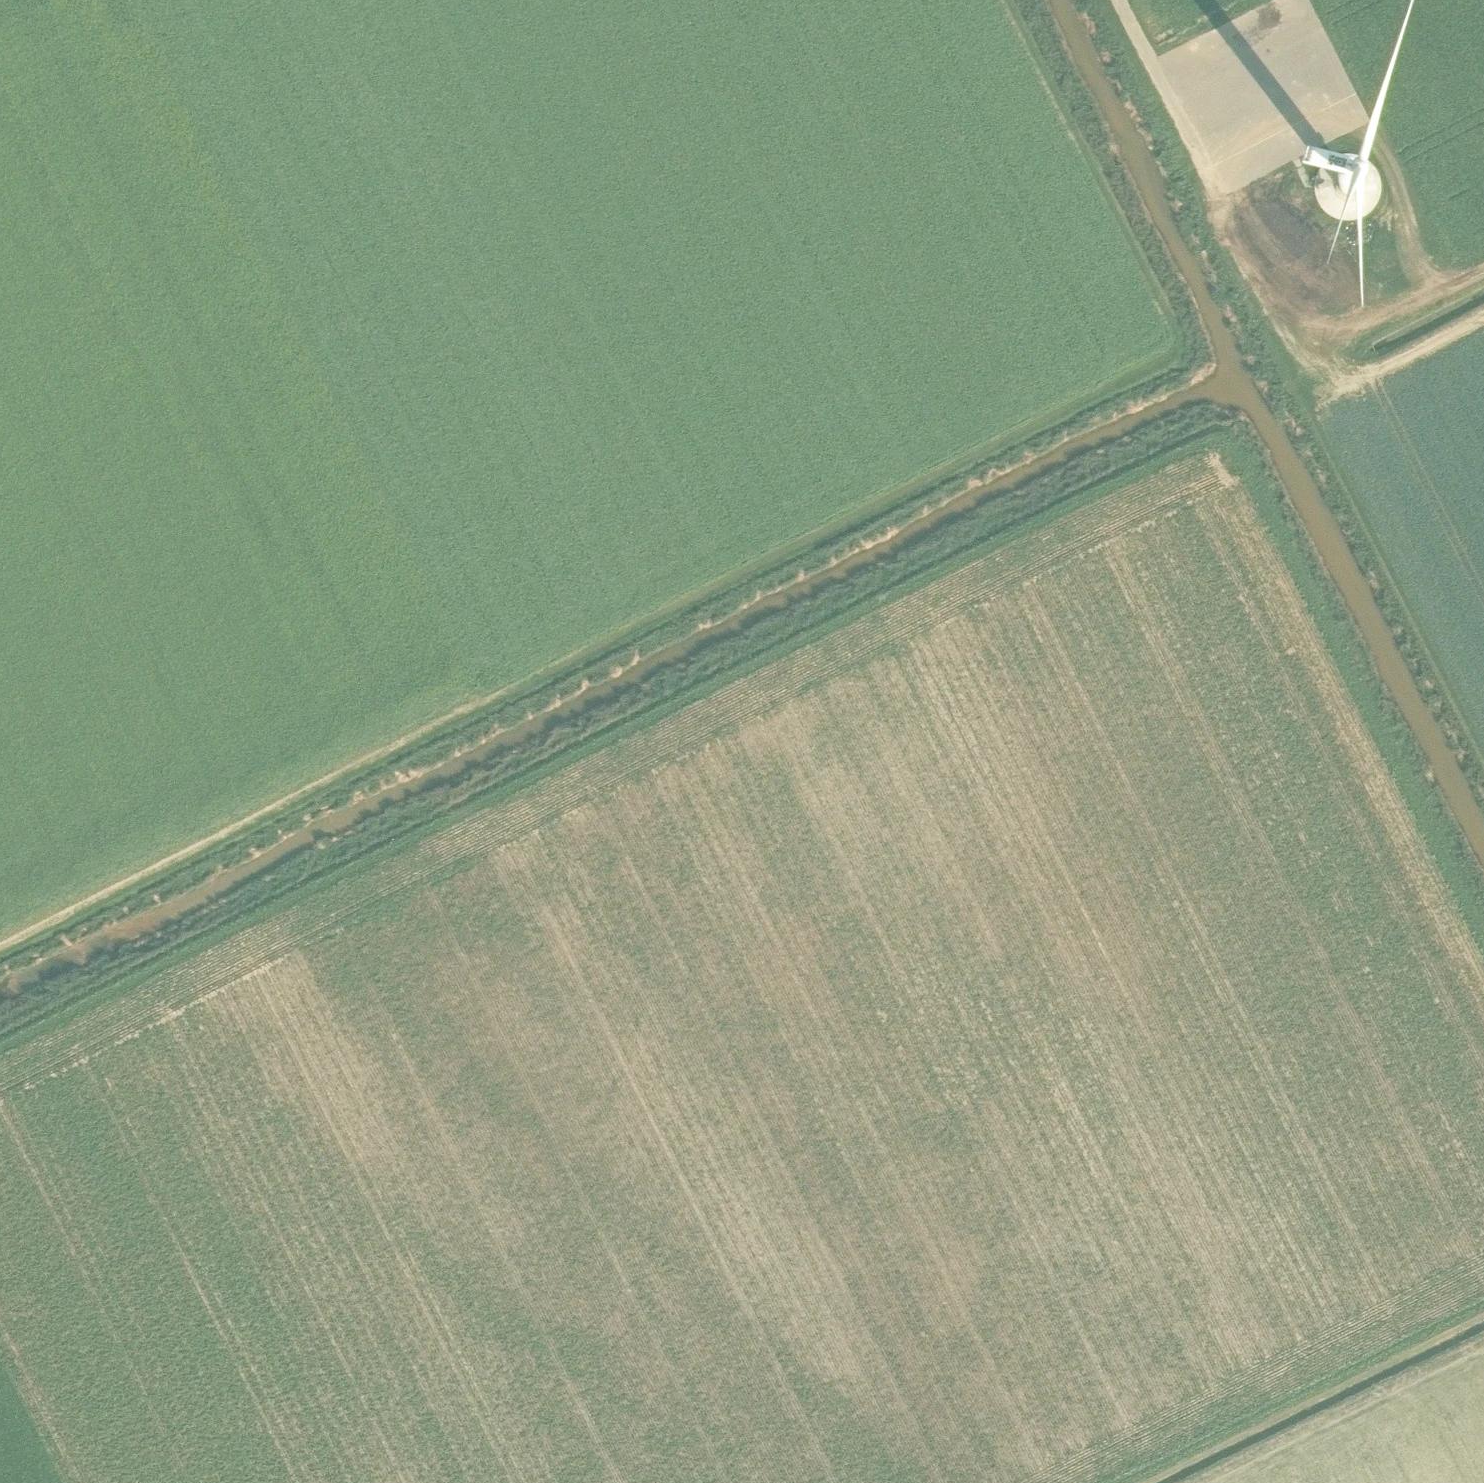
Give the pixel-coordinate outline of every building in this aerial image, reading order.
[(1341,186),(1341,187),(1341,188),(1341,189),(1341,190),(1342,191),(1342,192),(1343,192),(1343,193),(1344,193),(1345,193),(1345,194),(1346,194),(1347,194),(1348,195),(1349,195),(1350,194),(1351,194),(1352,194),(1352,193),(1353,193),(1354,193),(1354,192),(1355,192),(1355,191),(1356,190),(1356,189),(1356,188),(1356,187),(1356,186),(1356,185),(1356,184),(1356,183),(1355,183),(1355,182),(1355,181),(1354,181),(1354,180),(1353,180),(1352,180),(1352,179),(1351,179),(1350,179),(1349,179),(1348,179),(1347,179),(1346,179),(1345,179),(1345,180),(1344,180),(1343,180),(1343,181),(1342,181),(1342,182),(1342,183),(1341,183),(1341,184),(1341,185),(1341,186)]
